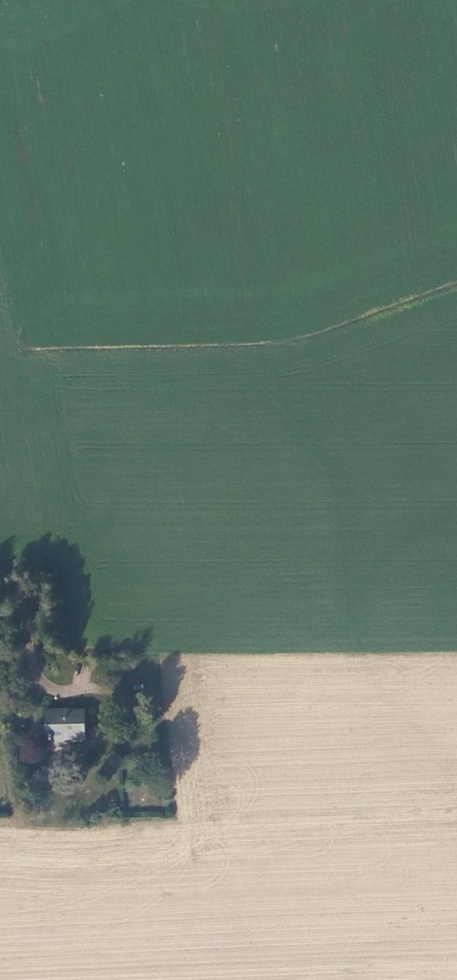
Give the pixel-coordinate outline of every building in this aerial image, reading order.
[(84,710),(47,710),(48,734),(50,734),(50,739),(51,739),(52,744),(66,743),(66,737),(85,736),(84,710)]
